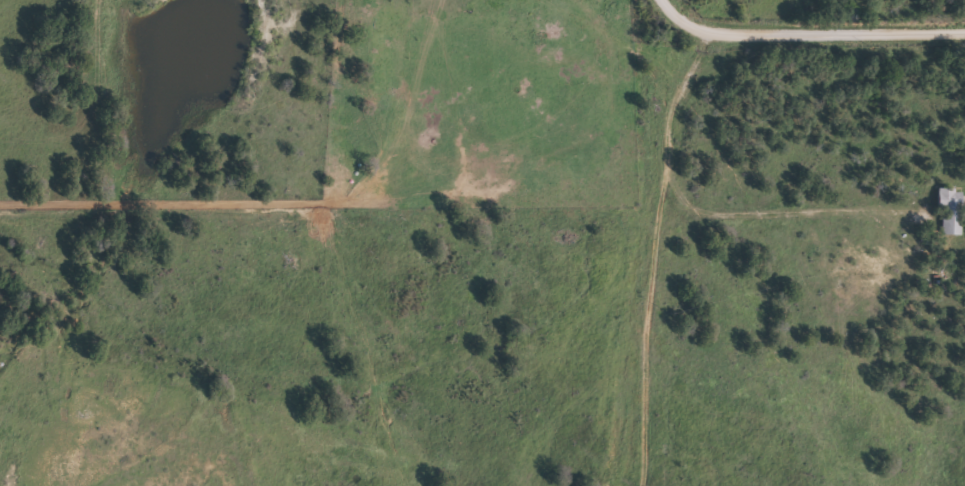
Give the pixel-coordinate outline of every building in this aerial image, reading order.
[(958,235),(958,190),(935,190),(935,235),(958,235)]
